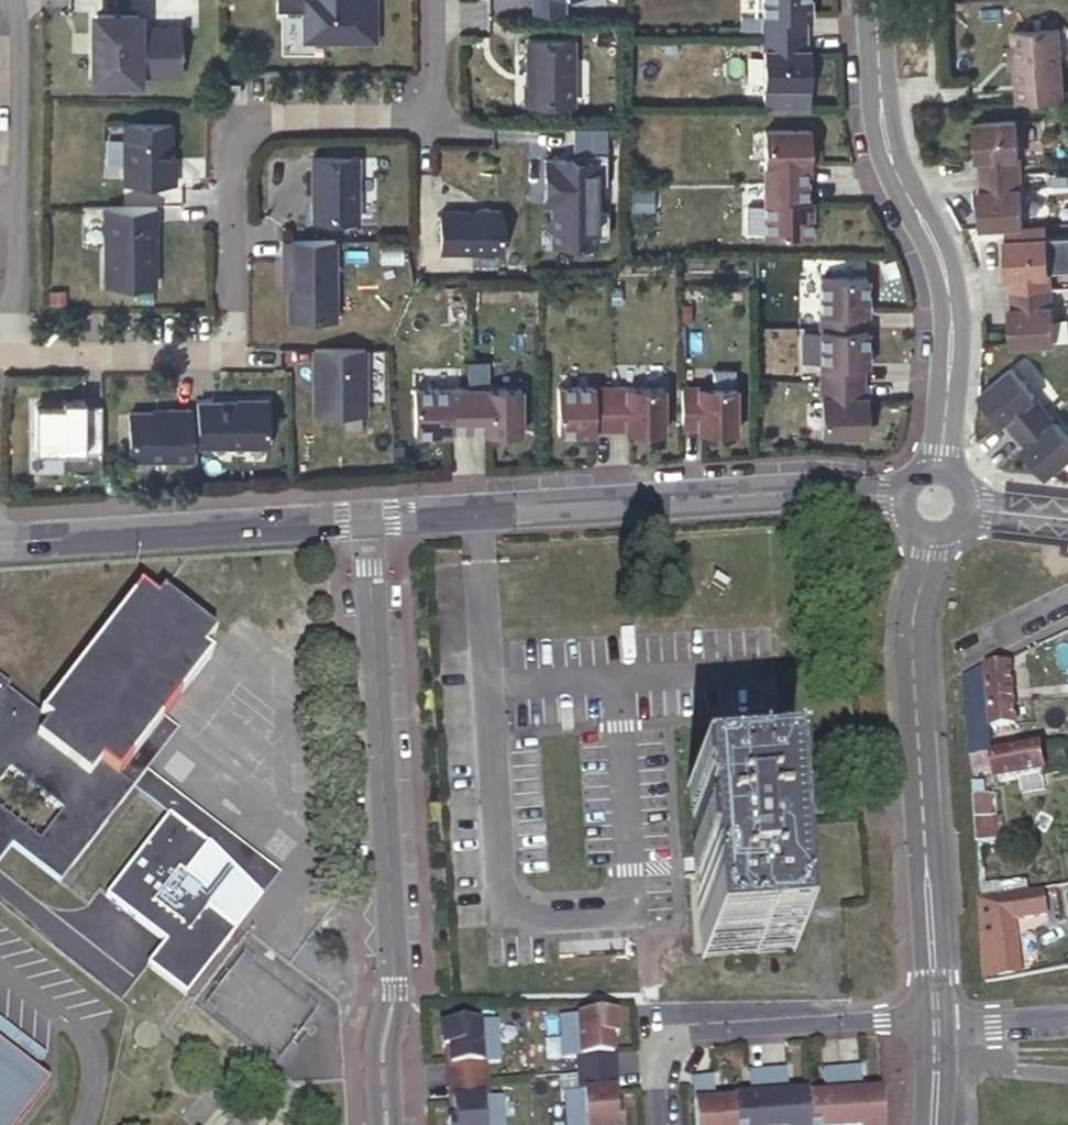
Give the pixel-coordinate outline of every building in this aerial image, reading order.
[(307,10),(307,0),(279,0),(280,11),(307,10)] [(307,40),(378,40),(378,0),(307,0),(307,40)] [(565,12),(565,0),(535,0),(535,12),(565,12)] [(766,33),(807,33),(807,16),(807,0),(765,0),(766,33)] [(139,14),(98,14),(98,36),(103,36),(103,51),(95,51),(95,80),(140,80),(140,74),(181,74),(181,27),(139,27),(139,14)] [(1058,28),(1012,31),(1013,47),(1015,68),(1016,85),(1017,101),(1063,98),(1061,82),(1058,28)] [(807,33),(766,33),(766,86),(812,86),(812,66),(807,66),(807,49),(807,33)] [(98,36),(92,36),(92,51),(95,51),(103,51),(103,36),(98,36)] [(574,38),(530,39),(530,84),(527,85),(527,105),(575,104),(574,38)] [(221,83),(221,94),(242,94),(242,82),(221,83)] [(812,86),(766,86),(766,108),(812,108),(812,86)] [(981,158),(983,175),(1022,173),(1018,118),(975,121),(977,142),(980,141),(981,158)] [(172,123),(125,123),(125,182),(177,182),(177,164),(172,164),(172,123)] [(811,129),(765,130),(766,182),(808,182),(808,165),(807,149),(812,149),(811,129)] [(361,156),(316,156),(317,220),(362,219),(361,156)] [(596,211),(596,158),(546,159),(546,180),(554,187),(554,216),(547,224),(576,252),(593,252),(593,244),(599,244),(599,236),(608,236),(607,211),(596,211)] [(982,207),(983,226),(1026,223),(1022,173),(983,175),(984,191),(985,207),(982,207)] [(808,182),(766,182),(767,236),(813,235),(812,215),(808,215),(808,199),(808,182)] [(158,206),(106,206),(107,285),(157,285),(158,206)] [(445,240),(445,252),(506,252),(505,210),(445,211),(445,214),(445,240)] [(445,240),(445,214),(427,215),(427,240),(445,240)] [(1013,274),(1014,290),(1054,287),(1051,235),(1007,238),(1008,258),(1012,257),(1013,274)] [(285,257),(291,257),(291,285),(291,319),(337,319),(337,239),(285,240),(285,257)] [(867,276),(821,277),(822,330),(864,330),(863,313),(863,296),(868,296),(867,276)] [(1013,342),(1057,339),(1054,287),(1014,290),(1015,306),(1016,322),(1012,322),(1013,342)] [(50,291),(50,306),(66,305),(66,291),(50,291)] [(456,305),(456,318),(465,318),(465,305),(456,305)] [(864,330),(822,330),(823,382),(864,381),(864,366),(864,350),(868,350),(868,330),(864,330)] [(317,349),(317,419),(368,418),(367,348),(317,349)] [(1009,416),(1020,429),(1050,404),(1016,363),(984,390),(996,405),(999,403),(1009,416)] [(684,380),(684,421),(701,421),(717,421),(717,425),(737,425),(737,379),(684,380)] [(613,422),(612,380),(559,381),(560,427),(580,427),(580,422),(596,422),(613,422)] [(612,380),(613,422),(629,422),(646,422),(646,426),(666,426),(666,380),(612,380)] [(469,382),(469,423),(486,423),(502,423),(503,427),(523,427),(522,381),(469,382)] [(864,381),(823,382),(822,435),(868,435),(868,415),(864,415),(864,399),(864,381)] [(469,423),(469,382),(416,382),(416,428),(436,428),(436,424),(453,423),(469,423)] [(199,424),(199,445),(269,445),(268,402),(199,402),(199,424)] [(996,405),(1006,418),(1009,416),(999,403),(996,405)] [(1050,404),(1020,429),(1030,441),(1040,452),(1037,455),(1049,469),(1067,453),(1067,426),(1050,404)] [(104,452),(104,411),(86,411),(86,405),(64,405),(64,411),(37,411),(37,452),(104,452)] [(192,424),(192,409),(170,410),(170,413),(132,414),(132,460),(193,460),(193,449),(192,424)] [(364,434),(364,422),(348,422),(348,435),(364,434)] [(1030,441),(1027,443),(1037,455),(1040,452),(1030,441)] [(38,716),(0,687),(0,859),(11,846),(59,883),(131,789),(114,776),(163,715),(208,658),(198,651),(211,636),(158,594),(150,603),(136,592),(38,716)] [(990,670),(969,679),(975,756),(996,752),(998,752),(996,729),(1022,727),(1017,668),(990,670)] [(163,715),(114,776),(131,789),(168,814),(212,844),(263,895),(282,874),(149,770),(181,729),(163,715)] [(975,756),(975,770),(999,766),(1002,783),(1022,780),(1025,795),(1048,791),(1045,775),(1067,771),(1067,747),(1065,747),(1064,744),(997,757),(996,752),(975,756)] [(786,780),(695,786),(706,962),(796,955),(786,780)] [(1000,796),(977,796),(980,844),(1003,844),(1000,796)] [(212,844),(168,814),(107,895),(167,939),(150,964),(189,992),(263,895),(212,844)] [(986,920),(989,975),(1026,971),(1022,916),(1063,914),(1061,887),(1049,889),(1035,891),(1027,893),(1014,895),(1008,896),(984,900),(986,920)] [(616,1016),(560,1020),(563,1061),(579,1059),(581,1077),(614,1075),(611,1039),(617,1038),(616,1016)] [(450,1050),(452,1085),(487,1083),(486,1066),(503,1065),(500,1024),(442,1028),(444,1050),(450,1050)] [(48,1083),(0,1046),(0,1124),(16,1124),(48,1083)] [(842,1068),(845,1124),(883,1124),(880,1088),(862,1089),(861,1066),(842,1068)] [(806,1093),(808,1124),(845,1124),(842,1068),(822,1069),(824,1091),(806,1093)] [(767,1070),(770,1124),(808,1124),(806,1093),(805,1090),(787,1091),(786,1069),(767,1070)] [(731,1098),(733,1124),(770,1124),(767,1070),(747,1071),(749,1094),(731,1095),(731,1098)] [(581,1077),(582,1094),(565,1095),(567,1124),(623,1124),(622,1110),(616,1110),(614,1075),(581,1077)] [(693,1078),(696,1124),(733,1124),(731,1098),(714,1099),(713,1076),(693,1078)] [(449,1124),(507,1124),(505,1099),(489,1100),(487,1083),(452,1085),(455,1121),(449,1121),(449,1124)]
